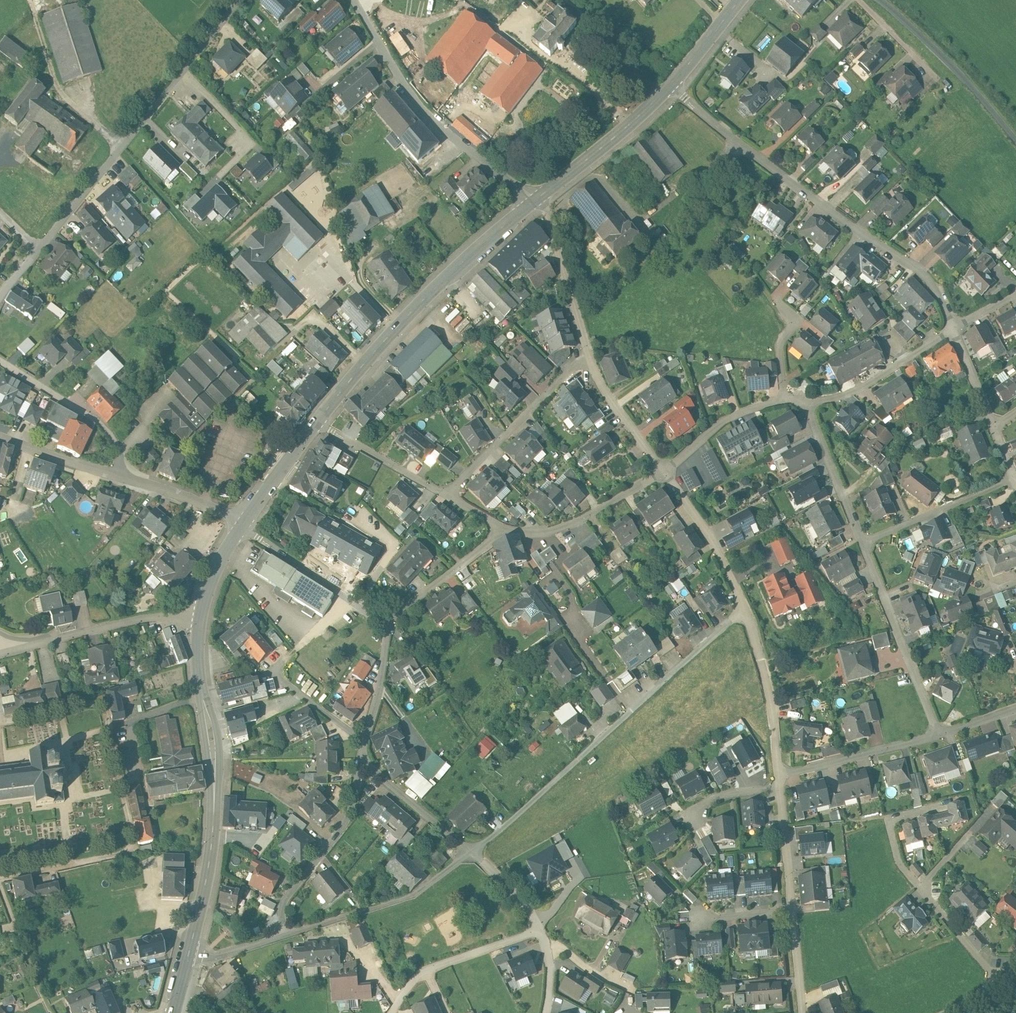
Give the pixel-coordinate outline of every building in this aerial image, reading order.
[(285,0),(266,0),(261,5),(280,23),(294,8),(293,7),(285,0)] [(802,19),(819,1),(818,0),(783,0),(802,19)] [(317,17),(314,20),(317,23),(326,33),(345,15),(333,2),(317,17)] [(81,3),(42,15),(63,83),(102,71),(81,3)] [(290,27),(305,14),(299,7),(284,19),(290,27)] [(559,9),(533,41),(551,56),(558,48),(560,49),(563,49),(565,47),(565,45),(562,43),(577,24),(568,17),(569,15),(569,14),(567,12),(565,13),(564,14),(559,9)] [(465,11),(427,61),(459,85),(487,49),(497,35),(465,11)] [(313,13),(300,25),(307,33),(317,23),(314,20),(317,17),(313,13)] [(847,14),(829,32),(844,47),(862,29),(847,14)] [(284,32),(289,26),(282,20),(277,27),(284,32)] [(819,26),(810,35),(818,43),(827,34),(819,26)] [(348,30),(327,48),(341,65),(362,47),(348,30)] [(521,53),(497,35),(487,49),(504,62),(510,67),(521,53)] [(5,38),(0,44),(0,52),(18,65),(22,59),(27,54),(5,38)] [(804,55),(784,39),(766,61),(786,77),(804,55)] [(246,58),(231,43),(214,59),(229,74),(246,58)] [(857,45),(849,53),(854,58),(863,50),(857,45)] [(877,45),(859,63),(871,75),(889,57),(877,45)] [(268,60),(258,49),(247,60),(258,71),(268,60)] [(510,67),(487,97),(510,114),(543,70),(521,53),(510,67)] [(32,66),(22,59),(18,65),(27,72),(32,66)] [(372,59),(357,72),(373,90),(378,86),(368,74),(378,66),(372,59)] [(749,70),(735,59),(721,77),(735,88),(749,70)] [(504,62),(481,92),(487,97),(510,67),(504,62)] [(303,64),(297,68),(305,77),(310,72),(303,64)] [(901,67),(894,75),(883,85),(903,105),(912,96),(908,92),(917,83),(901,67)] [(830,84),(838,76),(832,71),(825,79),(830,84)] [(890,71),(875,85),(879,88),(883,85),(894,75),(890,71)] [(357,72),(333,92),(349,110),(373,90),(357,72)] [(282,87),(271,96),(272,96),(280,106),(299,89),(291,79),(282,87)] [(775,80),(762,92),(769,99),(771,97),(775,101),(785,90),(775,80)] [(32,82),(5,117),(18,128),(24,120),(42,96),(45,92),(32,82)] [(278,82),(264,94),(268,99),(272,96),(271,96),(282,87),(278,82)] [(385,83),(373,93),(379,100),(391,90),(385,83)] [(917,83),(908,92),(912,96),(914,97),(922,89),(917,83)] [(757,87),(751,92),(750,92),(746,96),(746,97),(741,102),(753,115),(769,99),(762,92),(757,87)] [(299,89),(280,106),(287,115),(288,115),(298,106),(308,98),(299,89)] [(420,124),(394,93),(374,110),(400,141),(420,124)] [(89,129),(42,96),(24,120),(31,126),(46,136),(70,153),(89,129)] [(211,110),(203,102),(198,107),(206,115),(211,110)] [(814,102),(802,114),(807,120),(820,107),(814,102)] [(787,104),(772,119),(785,131),(800,117),(787,104)] [(298,106),(288,115),(287,115),(284,118),(288,122),(292,119),(302,111),(298,106)] [(198,107),(189,116),(196,124),(206,115),(198,107)] [(460,114),(453,124),(467,136),(474,127),(460,114)] [(196,124),(189,116),(172,133),(194,155),(211,138),(196,124)] [(274,123),(278,128),(284,122),(280,117),(274,123)] [(420,124),(400,141),(418,161),(438,145),(420,124)] [(31,126),(15,148),(29,159),(33,152),(46,136),(31,126)] [(490,140),(474,127),(467,136),(482,149),(490,140)] [(824,142),(810,128),(798,140),(812,154),(824,142)] [(314,154),(294,131),(285,138),(305,162),(314,154)] [(647,141),(673,175),(684,167),(658,133),(647,141)] [(876,136),(866,146),(874,155),(884,144),(876,136)] [(211,138),(194,155),(206,167),(223,150),(211,138)] [(673,175),(647,141),(633,152),(660,186),(673,175)] [(179,166),(159,145),(145,159),(165,180),(179,166)] [(844,155),(838,149),(823,162),(830,170),(829,173),(833,177),(836,176),(840,180),(854,166),(851,163),(856,158),(856,156),(852,151),(849,151),(844,155)] [(262,154),(274,168),(278,165),(266,150),(262,154)] [(58,169),(33,152),(29,159),(54,176),(58,169)] [(272,169),(259,156),(255,160),(254,159),(249,164),(249,165),(245,169),(258,182),(272,169)] [(810,158),(801,167),(805,171),(814,162),(810,158)] [(871,158),(862,166),(868,172),(876,164),(871,158)] [(180,167),(192,179),(198,174),(186,161),(180,167)] [(317,162),(289,186),(294,191),(321,167),(317,162)] [(130,166),(117,177),(126,187),(139,176),(130,166)] [(489,183),(477,169),(457,185),(457,186),(460,189),(469,200),(489,183)] [(871,175),(854,192),(866,203),(883,186),(871,175)] [(450,177),(439,186),(450,198),(460,189),(457,186),(457,185),(450,177)] [(621,215),(594,181),(570,200),(597,234),(621,215)] [(215,209),(224,219),(237,206),(216,185),(192,209),(203,220),(215,209)] [(395,213),(377,185),(369,190),(386,218),(395,213)] [(386,218),(369,190),(346,204),(348,208),(364,233),(386,218)] [(129,194),(123,200),(105,215),(127,240),(145,224),(132,210),(138,205),(129,194)] [(281,223),(267,237),(260,230),(245,244),(251,249),(235,265),(236,266),(237,265),(249,277),(248,278),(249,279),(250,278),(262,292),(262,293),(263,293),(276,305),(275,306),(276,307),(276,306),(287,317),(286,318),(287,319),(303,303),(265,264),(283,246),(298,262),(323,237),(283,194),(268,209),(281,223)] [(890,203),(882,211),(883,211),(896,224),(911,209),(898,195),(890,203)] [(883,196),(870,209),(877,216),(883,211),(882,211),(890,203),(883,196)] [(162,204),(157,209),(162,214),(167,209),(162,204)] [(780,211),(770,204),(765,211),(759,206),(753,214),(763,222),(761,223),(774,233),(777,229),(780,231),(792,216),(782,208),(780,211)] [(89,208),(78,217),(89,228),(96,222),(96,223),(99,220),(89,208)] [(348,208),(339,213),(351,254),(360,248),(358,243),(367,238),(364,233),(348,208)] [(621,215),(597,234),(605,243),(604,244),(616,259),(641,239),(629,224),(628,225),(621,215)] [(952,226),(957,219),(951,215),(946,222),(952,226)] [(811,217),(800,231),(807,237),(808,235),(818,222),(811,217)] [(923,218),(907,234),(918,245),(925,239),(934,230),(923,218)] [(837,233),(820,219),(818,222),(808,235),(825,249),(825,248),(828,248),(831,244),(831,241),(837,233)] [(89,228),(82,235),(87,241),(87,243),(91,248),(94,248),(100,255),(114,242),(96,223),(96,222),(89,228)] [(515,239),(490,263),(489,263),(489,264),(489,265),(490,265),(498,274),(496,276),(504,284),(523,266),(527,271),(536,265),(530,259),(549,241),(549,240),(533,223),(532,222),(532,223),(515,239),(514,239),(515,239)] [(960,222),(951,231),(961,240),(970,231),(960,222)] [(668,239),(659,229),(654,234),(662,244),(668,239)] [(934,230),(925,239),(933,247),(943,238),(934,230)] [(953,237),(936,254),(950,268),(967,251),(953,237)] [(1003,254),(1009,249),(1004,243),(998,248),(1003,254)] [(70,254),(60,246),(54,253),(64,261),(70,254)] [(853,246),(835,268),(852,282),(861,270),(869,260),(853,246)] [(1003,256),(995,247),(991,252),(999,260),(1003,256)] [(391,251),(368,267),(379,283),(382,286),(403,270),(391,251)] [(64,261),(54,253),(41,270),(56,282),(69,265),(71,267),(77,260),(70,254),(64,261)] [(781,256),(768,271),(781,282),(792,269),(794,267),(781,256)] [(886,267),(872,256),(869,260),(861,270),(874,281),(886,267)] [(995,265),(986,256),(978,264),(981,268),(983,265),(989,270),(995,265)] [(527,271),(525,273),(537,290),(556,277),(545,259),(536,265),(527,271)] [(794,267),(792,269),(797,273),(804,264),(799,260),(794,267)] [(804,264),(797,273),(801,277),(803,275),(809,268),(804,264)] [(977,266),(965,278),(971,284),(971,288),(975,288),(982,295),(995,282),(988,275),(990,273),(988,271),(989,270),(983,265),(981,268),(978,264),(977,265),(977,266)] [(86,265),(80,273),(86,278),(93,270),(86,265)] [(496,276),(488,268),(468,287),(502,323),(523,304),(522,303),(511,291),(504,284),(496,276)] [(403,270),(382,286),(384,289),(392,300),(413,284),(403,270)] [(801,277),(790,290),(803,301),(816,286),(803,275),(801,277)] [(935,301),(912,277),(907,282),(906,280),(904,282),(905,284),(897,291),(903,297),(899,301),(908,311),(900,319),(901,320),(903,321),(914,309),(920,315),(935,301)] [(379,283),(373,287),(378,294),(384,289),(382,286),(379,283)] [(874,292),(879,297),(889,288),(884,283),(874,292)] [(34,300),(15,287),(5,301),(25,314),(34,300)] [(525,290),(521,294),(515,288),(511,291),(522,303),(530,295),(525,290)] [(352,318),(366,305),(356,295),(342,308),(352,318)] [(884,318),(868,295),(850,307),(866,331),(884,318)] [(25,314),(24,314),(32,319),(43,303),(35,298),(34,300),(25,314)] [(340,308),(332,299),(319,312),(327,320),(340,308)] [(46,309),(61,317),(65,311),(50,302),(46,309)] [(800,311),(804,316),(813,309),(809,304),(800,311)] [(366,305),(352,318),(361,328),(375,315),(366,305)] [(559,306),(541,311),(542,317),(560,311),(559,306)] [(258,308),(229,334),(239,345),(247,338),(261,325),(269,318),(258,308)] [(914,309),(903,321),(902,321),(912,331),(924,319),(920,315),(914,309)] [(542,317),(538,318),(542,330),(543,330),(565,323),(564,323),(561,311),(560,311),(542,317)] [(838,324),(822,311),(812,324),(825,335),(827,337),(838,324)] [(996,321),(1005,336),(1015,329),(1015,315),(1014,311),(996,321)] [(375,315),(361,328),(358,331),(364,338),(382,321),(375,315)] [(459,315),(451,324),(454,327),(463,319),(459,315)] [(277,325),(269,318),(261,325),(278,344),(288,335),(277,325)] [(902,321),(903,321),(901,320),(893,328),(907,343),(916,334),(912,331),(902,321)] [(565,323),(543,330),(547,342),(549,342),(549,341),(570,335),(566,322),(564,323),(565,323)] [(278,344),(261,325),(247,338),(265,356),(278,344)] [(984,326),(966,335),(976,353),(990,346),(994,343),(992,340),(984,326)] [(452,356),(427,331),(392,366),(406,380),(419,367),(422,370),(430,378),(452,356)] [(322,332),(307,348),(321,361),(336,345),(322,332)] [(570,335),(549,341),(549,342),(552,353),(570,348),(575,347),(572,334),(570,335)] [(817,344),(804,334),(793,347),(808,359),(819,347),(819,346),(817,344)] [(503,335),(495,343),(499,348),(507,339),(503,335)] [(834,342),(827,337),(825,335),(821,340),(830,347),(834,342)] [(17,347),(24,354),(35,344),(28,337),(17,347)] [(1007,352),(998,337),(992,340),(994,343),(990,346),(997,359),(1007,352)] [(62,346),(55,339),(40,353),(45,357),(44,358),(45,359),(46,358),(53,366),(64,356),(76,345),(70,338),(62,346)] [(830,347),(821,340),(817,344),(819,346),(819,347),(826,352),(830,347)] [(874,340),(828,364),(840,385),(885,362),(874,340)] [(292,341),(282,353),(299,368),(304,363),(291,352),(298,345),(292,341)] [(247,381),(233,366),(210,343),(169,383),(181,395),(192,406),(196,410),(206,421),(247,381)] [(950,344),(934,354),(947,373),(951,370),(958,365),(960,363),(950,344)] [(76,345),(64,356),(70,362),(82,351),(76,345)] [(347,355),(336,345),(321,361),(332,371),(347,355)] [(570,348),(554,353),(554,355),(555,355),(563,363),(571,355),(570,348)] [(516,363),(515,364),(524,373),(536,384),(551,369),(530,349),(516,363)] [(108,352),(94,365),(110,381),(123,368),(108,352)] [(620,352),(599,360),(611,387),(631,378),(624,361),(621,355),(620,352)] [(628,352),(621,355),(624,361),(630,358),(628,352)] [(947,373),(934,354),(925,360),(938,379),(947,373)] [(563,363),(555,355),(554,355),(551,355),(548,358),(558,368),(563,363)] [(676,358),(668,364),(671,370),(680,364),(676,358)] [(273,359),(267,365),(277,375),(283,369),(273,359)] [(516,363),(513,359),(508,364),(514,371),(518,376),(520,377),(524,373),(515,364),(516,363)] [(664,360),(653,367),(657,372),(667,365),(664,360)] [(776,364),(766,363),(767,370),(768,377),(778,376),(776,364)] [(507,365),(496,376),(504,384),(509,379),(512,382),(518,376),(514,371),(507,365)] [(667,365),(657,372),(661,378),(672,371),(667,365)] [(962,370),(958,365),(951,370),(955,375),(962,370)] [(406,380),(392,366),(384,373),(386,375),(398,387),(406,380)] [(725,366),(716,369),(720,379),(722,383),(730,381),(725,366)] [(323,367),(298,396),(311,408),(327,391),(320,385),(330,374),(323,367)] [(767,370),(747,372),(749,392),(769,390),(768,377),(767,370)] [(1008,378),(1004,372),(996,377),(1002,386),(995,391),(1005,404),(1015,397),(1015,372),(1008,378)] [(386,375),(378,383),(367,394),(359,401),(375,418),(402,391),(398,387),(386,375)] [(3,377),(0,383),(0,390),(9,395),(7,399),(5,398),(4,401),(5,401),(2,407),(15,414),(23,400),(28,390),(3,377)] [(512,382),(509,379),(504,384),(495,393),(511,409),(525,395),(512,382)] [(577,379),(565,388),(572,396),(581,390),(584,388),(577,379)] [(720,379),(703,385),(707,398),(705,400),(706,403),(709,404),(710,406),(727,400),(722,383),(720,379)] [(900,380),(875,395),(882,406),(886,413),(887,412),(911,397),(900,380)] [(662,381),(640,397),(653,414),(675,398),(662,381)] [(117,401),(103,387),(88,401),(93,407),(108,422),(123,408),(117,401)] [(248,389),(242,395),(251,405),(257,399),(248,389)] [(36,395),(28,390),(23,400),(31,405),(36,395)] [(363,390),(355,398),(359,401),(367,394),(363,390)] [(572,396),(560,405),(568,416),(590,401),(589,400),(586,396),(586,395),(585,395),(581,390),(572,396)] [(298,396),(294,393),(277,413),(293,428),(297,424),(298,424),(301,424),(307,418),(306,415),(311,408),(298,396)] [(181,395),(158,416),(167,425),(165,426),(174,436),(175,435),(184,443),(198,430),(187,419),(189,417),(196,410),(192,406),(181,395)] [(695,407),(687,397),(674,406),(678,412),(682,409),(686,414),(695,407)] [(359,401),(355,398),(345,409),(351,415),(351,416),(357,422),(358,422),(365,429),(376,418),(375,418),(359,401)] [(481,411),(472,398),(465,403),(474,416),(481,411)] [(50,400),(40,419),(47,422),(55,406),(55,407),(57,404),(50,400)] [(88,401),(84,405),(89,411),(93,407),(88,401)] [(590,401),(568,416),(577,427),(588,419),(597,412),(593,407),(594,406),(593,406),(590,401)] [(873,413),(862,403),(856,409),(865,418),(869,422),(875,415),(873,413)] [(852,405),(847,410),(846,410),(839,417),(840,418),(836,423),(849,435),(865,418),(856,409),(852,405)] [(55,407),(55,406),(47,422),(40,434),(59,443),(57,448),(79,458),(95,425),(83,419),(79,428),(77,427),(78,426),(74,424),(77,418),(55,407)] [(873,413),(875,415),(883,422),(890,416),(887,412),(886,413),(882,406),(873,413)] [(678,412),(665,421),(677,437),(694,425),(686,414),(682,409),(678,412)] [(597,412),(588,419),(594,426),(605,417),(600,410),(597,412)] [(196,413),(191,419),(189,417),(187,419),(198,430),(205,422),(196,413)] [(790,413),(772,423),(779,436),(781,441),(786,439),(800,431),(790,413)] [(478,420),(460,432),(474,453),(492,441),(478,420)] [(751,421),(717,439),(730,466),(764,448),(751,421)] [(538,423),(532,429),(541,437),(545,433),(538,423)] [(609,423),(598,431),(602,436),(604,435),(605,435),(613,429),(609,423)] [(892,439),(877,425),(870,433),(866,430),(862,435),(868,439),(857,452),(871,463),(880,454),(892,439)] [(435,447),(409,426),(396,442),(423,464),(424,462),(434,450),(436,448),(435,447)] [(977,427),(957,435),(970,466),(990,458),(977,427)] [(541,437),(532,429),(527,434),(536,442),(541,437)] [(527,434),(525,432),(515,442),(532,459),(542,449),(536,442),(527,434)] [(602,436),(583,450),(586,454),(580,459),(579,461),(579,463),(580,465),(583,466),(585,465),(591,460),(594,465),(615,449),(605,435),(604,435),(602,436)] [(779,436),(769,441),(775,453),(786,447),(789,446),(786,439),(781,441),(779,436)] [(917,450),(926,445),(922,438),(913,443),(917,450)] [(899,439),(889,450),(894,455),(901,446),(903,443),(899,439)] [(341,453),(321,442),(314,455),(312,453),(311,452),(305,463),(321,472),(325,466),(333,470),(336,464),(341,453)] [(515,442),(505,453),(522,470),(532,459),(515,442)] [(270,443),(265,448),(270,453),(274,448),(270,443)] [(789,453),(782,456),(783,457),(774,461),(774,462),(779,472),(788,468),(792,474),(816,461),(807,443),(789,453)] [(446,450),(438,444),(435,447),(436,448),(434,450),(441,455),(446,450)] [(0,451),(0,476),(6,478),(13,450),(3,447),(1,452),(0,451)] [(775,453),(771,455),(774,461),(783,457),(782,456),(789,453),(786,447),(775,453)] [(152,449),(142,458),(150,466),(160,457),(152,449)] [(186,457),(170,450),(168,456),(164,455),(162,459),(166,460),(160,474),(176,480),(186,457)] [(434,450),(424,462),(431,468),(437,461),(441,455),(434,450)] [(457,459),(446,450),(441,455),(437,461),(449,470),(457,459)] [(713,450),(701,456),(716,484),(727,478),(713,450)] [(354,459),(342,452),(341,453),(336,464),(348,470),(354,459)] [(891,463),(880,454),(871,463),(882,473),(888,467),(891,463)] [(511,467),(502,458),(498,462),(507,471),(511,467)] [(56,469),(33,461),(25,487),(44,494),(47,485),(50,486),(56,469)] [(498,462),(494,467),(502,475),(507,471),(498,462)] [(321,472),(305,463),(291,488),(308,497),(312,490),(321,474),(321,472)] [(890,473),(898,471),(897,464),(889,466),(890,473)] [(509,470),(517,478),(521,474),(514,466),(509,470)] [(882,473),(879,477),(884,489),(895,484),(888,467),(882,473)] [(580,480),(571,469),(563,476),(567,480),(574,487),(580,480)] [(693,469),(681,475),(689,492),(701,485),(693,469)] [(815,469),(800,476),(803,483),(811,478),(813,481),(819,477),(815,469)] [(505,487),(489,470),(479,479),(496,496),(505,487)] [(940,491),(915,472),(903,488),(915,497),(923,503),(928,507),(940,491)] [(337,481),(332,478),(331,480),(321,474),(312,490),(335,503),(343,487),(336,482),(337,481)] [(874,495),(866,499),(876,522),(896,514),(886,490),(885,491),(884,489),(879,477),(871,488),(874,495)] [(803,483),(789,490),(798,506),(814,497),(820,494),(818,491),(813,481),(811,478),(803,483)] [(496,496),(479,479),(469,489),(485,506),(496,496)] [(574,487),(567,480),(558,490),(570,502),(574,507),(578,502),(579,503),(585,497),(574,487)] [(419,496),(402,482),(388,499),(404,513),(419,496)] [(84,494),(74,483),(64,492),(74,503),(84,494)] [(558,490),(553,485),(543,495),(554,507),(559,511),(565,506),(565,507),(570,502),(558,490)] [(871,488),(859,493),(862,501),(866,499),(874,495),(871,488)] [(125,498),(100,489),(95,504),(99,505),(94,522),(110,527),(116,511),(120,512),(125,498)] [(828,498),(823,489),(818,491),(820,494),(814,497),(817,503),(828,498)] [(538,490),(527,501),(544,518),(550,512),(550,511),(554,507),(543,495),(538,490)] [(662,492),(638,509),(650,526),(673,509),(662,492)] [(923,503),(915,497),(913,500),(917,503),(916,506),(919,508),(923,503)] [(84,500),(80,509),(89,513),(93,503),(84,500)] [(987,500),(977,504),(980,511),(990,507),(987,500)] [(297,502),(282,529),(300,539),(302,535),(313,541),(326,518),(297,502)] [(426,522),(430,518),(429,517),(438,508),(432,503),(420,516),(426,522)] [(438,508),(429,517),(430,518),(448,533),(460,520),(441,504),(438,508)] [(828,505),(807,515),(819,538),(820,539),(831,533),(840,528),(828,505)] [(521,515),(513,507),(508,511),(517,520),(521,515)] [(1006,507),(991,513),(998,530),(1007,527),(1006,526),(1013,524),(1006,507)] [(146,508),(138,518),(144,523),(152,513),(146,508)] [(160,515),(155,510),(156,510),(155,509),(152,513),(144,523),(143,524),(154,533),(156,531),(162,536),(172,524),(161,515),(161,514),(160,515)] [(747,511),(728,521),(734,532),(738,539),(742,536),(758,528),(755,523),(754,524),(747,511)] [(413,512),(404,521),(410,526),(418,516),(413,512)] [(626,517),(609,529),(620,544),(629,537),(631,540),(639,534),(626,517)] [(382,550),(326,518),(313,541),(312,542),(368,574),(382,550)] [(680,521),(669,528),(676,538),(687,531),(680,521)] [(950,539),(942,521),(921,530),(925,540),(931,538),(933,544),(937,545),(950,539)] [(676,538),(687,555),(689,558),(698,552),(703,548),(690,529),(687,531),(676,538)] [(734,532),(723,538),(729,550),(745,542),(742,536),(738,539),(734,532)] [(831,533),(820,539),(819,538),(815,541),(818,548),(828,543),(834,539),(831,533)] [(605,549),(595,534),(589,538),(597,549),(600,553),(605,549)] [(840,536),(834,539),(828,543),(832,550),(844,544),(840,536)] [(1003,540),(1006,547),(1010,545),(1015,543),(1015,536),(1003,540)] [(518,537),(505,542),(496,546),(507,578),(516,575),(514,569),(513,566),(521,562),(526,561),(518,537)] [(589,538),(584,542),(592,553),(597,549),(589,538)] [(772,545),(780,565),(793,560),(785,540),(772,545)] [(415,541),(396,562),(414,579),(433,557),(415,541)] [(592,553),(584,542),(579,546),(583,551),(587,557),(592,553)] [(999,558),(996,551),(986,554),(989,563),(994,576),(1015,567),(1015,543),(1010,545),(1013,553),(999,558)] [(160,547),(144,566),(151,571),(166,553),(160,547)] [(557,557),(550,547),(545,551),(552,561),(557,557)] [(825,547),(810,553),(813,559),(828,553),(825,547)] [(619,548),(610,555),(618,567),(628,560),(619,548)] [(985,550),(978,553),(983,565),(989,563),(986,554),(985,550)] [(166,553),(151,571),(166,585),(173,592),(185,579),(185,580),(188,577),(188,576),(197,566),(181,551),(175,558),(173,557),(172,558),(166,553)] [(303,561),(309,564),(314,555),(308,551),(303,561)] [(540,555),(537,551),(531,556),(541,570),(547,566),(546,565),(539,555),(540,555)] [(552,561),(545,551),(540,555),(539,555),(546,565),(552,561)] [(587,557),(583,551),(573,558),(586,576),(596,569),(587,557)] [(905,551),(903,558),(911,561),(913,554),(905,551)] [(689,558),(687,555),(681,559),(687,567),(701,557),(698,552),(689,558)] [(855,573),(843,552),(821,565),(831,582),(833,581),(835,585),(855,573)] [(924,553),(914,579),(925,583),(924,586),(927,587),(928,584),(933,586),(936,578),(942,560),(924,553)] [(296,572),(265,554),(254,572),(277,586),(275,590),(276,595),(289,603),(292,597),(306,606),(316,612),(323,617),(332,602),(330,601),(334,596),(296,572)] [(964,560),(952,556),(949,562),(961,567),(964,560)] [(586,576),(573,558),(563,565),(576,583),(586,576)] [(414,579),(396,562),(387,571),(405,588),(414,579)] [(695,563),(688,567),(693,574),(699,570),(695,563)] [(970,577),(947,568),(942,582),(939,588),(944,589),(956,594),(962,596),(963,596),(970,577)] [(685,569),(677,575),(680,580),(688,574),(685,569)] [(610,577),(616,584),(625,577),(619,570),(610,577)] [(153,589),(160,582),(152,574),(145,581),(153,589)] [(52,575),(47,578),(52,587),(57,584),(52,575)] [(783,576),(764,583),(772,601),(769,602),(775,617),(783,614),(784,615),(792,612),(792,610),(800,607),(797,601),(804,598),(808,608),(823,602),(811,575),(797,581),(800,590),(794,593),(793,592),(791,593),(783,576)] [(858,579),(843,587),(849,599),(864,591),(858,579)] [(937,580),(933,591),(943,594),(944,589),(939,588),(942,582),(937,580)] [(547,587),(549,593),(558,589),(556,583),(547,587)] [(664,587),(669,595),(677,590),(672,583),(664,587)] [(173,592),(166,585),(160,592),(167,598),(173,592)] [(532,586),(522,593),(527,599),(511,611),(510,610),(504,615),(503,618),(509,625),(512,625),(518,620),(517,620),(524,615),(531,625),(543,616),(548,623),(556,616),(551,609),(549,610),(532,586)] [(702,598),(701,598),(710,611),(713,616),(728,605),(722,597),(724,596),(717,587),(702,598)] [(84,592),(72,594),(75,606),(86,604),(84,592)] [(451,593),(447,596),(445,592),(426,606),(437,621),(451,612),(457,620),(465,613),(466,613),(458,602),(451,593)] [(916,592),(899,599),(901,605),(918,598),(916,592)] [(58,593),(39,598),(43,614),(50,612),(62,609),(58,593)] [(469,594),(458,602),(466,613),(465,613),(467,615),(479,607),(469,594)] [(690,594),(684,598),(694,613),(700,609),(694,600),(690,594)] [(962,596),(956,594),(955,598),(957,603),(946,608),(951,621),(972,613),(967,599),(962,601),(961,598),(962,596)] [(700,595),(694,600),(700,609),(704,615),(710,611),(701,598),(702,598),(700,595)] [(995,596),(983,601),(988,613),(993,611),(1000,608),(995,596)] [(918,598),(901,605),(910,627),(912,626),(915,633),(930,627),(927,620),(929,619),(923,603),(921,604),(918,598)] [(850,604),(854,611),(861,607),(857,600),(850,604)] [(598,602),(583,612),(594,627),(608,617),(598,602)] [(306,606),(302,611),(312,617),(316,612),(306,606)] [(62,609),(50,612),(53,627),(72,622),(68,607),(62,609)] [(1000,608),(993,611),(998,626),(1006,623),(1000,608)] [(689,611),(674,621),(678,627),(674,630),(673,633),(676,637),(679,638),(684,635),(686,639),(701,628),(689,611)] [(246,619),(221,640),(233,655),(241,648),(244,646),(258,634),(259,633),(246,619)] [(1006,623),(998,626),(1003,638),(1010,635),(1006,623)] [(170,627),(162,630),(166,642),(170,640),(170,638),(177,636),(177,637),(178,637),(177,635),(173,636),(170,627)] [(981,629),(974,627),(968,648),(998,656),(1002,644),(993,642),(985,639),(987,633),(981,631),(981,629)] [(652,648),(641,632),(630,640),(645,661),(656,653),(652,648)] [(283,643),(275,633),(271,637),(279,646),(283,643)] [(887,633),(872,637),(876,650),(890,646),(887,633)] [(995,635),(987,633),(985,639),(993,642),(995,635)] [(273,651),(258,634),(244,646),(259,663),(273,651)] [(1003,638),(995,635),(993,642),(1002,644),(1003,638)] [(177,637),(177,636),(170,638),(170,640),(179,664),(187,661),(178,637),(177,637)] [(675,647),(668,637),(662,641),(670,651),(675,647)] [(562,640),(539,656),(562,689),(584,673),(562,640)] [(645,661),(630,640),(615,650),(629,670),(630,672),(631,671),(645,661)] [(670,651),(662,641),(657,644),(665,655),(670,651)] [(665,655),(657,644),(652,648),(656,653),(660,659),(665,655)] [(866,644),(839,651),(847,682),(874,675),(866,644)] [(112,647),(87,651),(92,675),(84,676),(86,688),(119,682),(112,647)] [(241,648),(233,655),(239,661),(246,654),(241,648)] [(66,653),(61,655),(64,666),(70,665),(66,653)] [(376,661),(366,654),(361,662),(371,668),(376,661)] [(61,655),(55,657),(58,668),(64,666),(61,655)] [(941,664),(943,671),(953,668),(956,676),(963,674),(958,655),(945,658),(946,662),(941,664)] [(172,656),(157,659),(160,668),(174,665),(172,656)] [(411,656),(395,667),(398,671),(390,676),(395,683),(407,675),(412,672),(419,668),(411,656)] [(361,662),(353,675),(363,682),(371,668),(361,662)] [(438,682),(428,669),(421,673),(426,681),(425,682),(429,688),(438,682)] [(629,670),(619,678),(626,688),(637,680),(631,671),(630,672),(629,670)] [(420,672),(415,675),(412,672),(407,675),(412,684),(413,684),(415,688),(420,685),(420,686),(425,682),(426,681),(421,673),(420,672)] [(619,678),(613,682),(621,692),(626,688),(619,678)] [(950,682),(942,678),(933,695),(941,699),(950,682)] [(251,680),(220,688),(220,690),(218,690),(220,696),(222,695),(224,704),(251,697),(255,696),(267,693),(265,686),(260,687),(258,681),(252,683),(251,680)] [(353,682),(340,701),(334,709),(353,722),(359,714),(358,713),(371,694),(353,682)] [(957,686),(950,682),(941,699),(951,703),(957,691),(960,687),(957,686)] [(57,683),(41,687),(43,693),(45,706),(61,703),(57,683)] [(134,683),(125,688),(106,693),(112,722),(124,720),(119,698),(136,694),(134,683)] [(607,684),(591,691),(599,706),(614,699),(607,684)] [(43,693),(14,700),(15,703),(17,712),(45,706),(43,693)] [(255,696),(251,697),(252,703),(258,702),(269,699),(267,693),(255,696)] [(804,699),(790,703),(792,711),(806,707),(804,699)] [(252,703),(245,705),(247,710),(253,709),(259,707),(258,702),(252,703)] [(15,703),(3,706),(5,715),(17,712),(15,703)] [(875,703),(861,707),(863,716),(864,716),(866,724),(879,721),(875,703)] [(569,704),(556,713),(565,724),(578,715),(569,704)] [(308,707),(294,714),(304,734),(310,731),(318,727),(308,707)] [(247,710),(227,716),(230,728),(227,729),(229,735),(231,734),(233,740),(241,738),(245,729),(243,723),(256,720),(253,709),(247,710)] [(294,714),(289,716),(289,715),(280,719),(291,742),(300,738),(299,737),(304,734),(294,714)] [(565,724),(560,728),(569,741),(587,727),(578,715),(565,724)] [(863,716),(845,720),(848,732),(847,734),(848,740),(850,741),(850,742),(869,737),(866,724),(864,716),(863,716)] [(174,720),(168,721),(167,717),(156,719),(163,754),(161,755),(164,774),(167,774),(167,775),(195,770),(191,749),(180,751),(180,750),(177,731),(176,731),(174,720)] [(822,727),(795,723),(792,752),(811,754),(813,737),(821,738),(822,727)] [(318,727),(310,731),(313,737),(325,731),(322,725),(318,727)] [(399,727),(371,739),(377,751),(380,750),(393,781),(414,771),(401,741),(404,739),(399,727)] [(325,731),(313,737),(316,743),(328,737),(325,731)] [(994,734),(963,745),(969,762),(999,751),(1000,751),(996,740),(994,734)] [(1010,736),(1002,738),(1007,752),(1015,750),(1010,736)] [(485,758),(495,747),(485,737),(475,748),(485,758)] [(1002,738),(996,740),(1000,751),(999,751),(1000,755),(1007,752),(1002,738)] [(750,744),(745,742),(733,749),(740,761),(744,768),(759,760),(750,744)] [(335,743),(318,743),(318,759),(339,759),(339,751),(338,751),(335,751),(335,743)] [(740,761),(733,749),(732,746),(726,749),(727,751),(735,764),(740,761)] [(839,746),(821,750),(823,758),(841,754),(839,746)] [(951,750),(935,755),(934,754),(924,757),(932,779),(934,785),(936,786),(945,783),(946,781),(944,775),(958,770),(956,763),(951,748),(950,749),(951,750)] [(735,764),(727,751),(722,754),(724,758),(731,769),(736,767),(735,764)] [(0,767),(0,801),(35,797),(36,806),(65,802),(64,799),(66,799),(65,795),(64,795),(63,793),(61,793),(60,785),(65,784),(66,786),(67,785),(66,783),(69,779),(72,779),(72,778),(69,778),(69,774),(71,771),(70,770),(68,772),(64,769),(65,766),(63,766),(63,768),(58,769),(57,759),(48,760),(47,752),(29,754),(30,763),(3,767),(0,767)] [(417,772),(429,783),(446,764),(434,753),(417,772)] [(724,758),(714,764),(716,768),(711,771),(719,786),(735,777),(731,769),(724,758)] [(339,759),(318,759),(319,774),(336,774),(336,767),(339,767),(339,759)] [(905,761),(885,766),(889,786),(909,782),(908,776),(905,761)] [(963,761),(956,763),(958,770),(959,775),(966,773),(963,761)] [(164,774),(144,778),(146,788),(147,788),(149,800),(204,791),(201,769),(195,770),(167,775),(167,774),(164,774)] [(711,783),(703,769),(695,773),(703,787),(711,783)] [(859,773),(859,771),(851,773),(857,798),(870,795),(871,794),(869,787),(865,771),(859,773)] [(429,783),(417,772),(406,785),(422,800),(423,799),(434,787),(429,783)] [(695,773),(677,783),(686,800),(704,789),(703,787),(695,773)] [(851,773),(843,775),(844,776),(838,778),(842,793),(843,801),(844,801),(857,798),(851,773)] [(909,782),(911,790),(912,790),(918,789),(915,775),(908,776),(909,782)] [(327,776),(313,776),(314,782),(321,784),(327,784),(327,776)] [(824,781),(818,783),(818,781),(810,783),(816,808),(829,805),(830,805),(827,796),(824,781)] [(810,783),(802,785),(802,787),(797,788),(800,802),(802,811),(803,811),(816,808),(810,783)] [(667,784),(663,786),(668,796),(673,794),(667,784)] [(876,785),(869,787),(871,794),(870,795),(871,799),(879,798),(876,785)] [(146,820),(139,787),(127,789),(134,823),(146,820)] [(918,789),(912,790),(914,800),(913,808),(922,806),(918,789)] [(326,801),(315,790),(299,807),(310,818),(311,816),(322,827),(336,813),(325,802),(326,801)] [(656,791),(636,801),(641,811),(645,809),(649,814),(664,806),(656,791)] [(1001,792),(991,803),(999,809),(1008,798),(1001,792)] [(843,801),(842,793),(835,795),(838,808),(845,806),(844,801),(843,801)] [(835,794),(827,796),(830,805),(829,805),(830,810),(838,808),(835,795),(835,794)] [(487,811),(472,795),(464,803),(479,818),(487,811)] [(237,799),(226,798),(224,829),(235,830),(235,827),(237,802),(237,799)] [(385,798),(381,802),(381,801),(377,806),(370,813),(371,813),(386,826),(400,811),(393,805),(394,804),(390,800),(389,802),(385,798)] [(370,800),(362,809),(370,815),(371,813),(370,813),(377,806),(370,800)] [(268,803),(237,802),(235,827),(266,829),(268,803)] [(800,802),(793,804),(797,821),(805,819),(803,811),(802,811),(800,802)] [(464,803),(447,818),(462,834),(479,818),(464,803)] [(762,803),(743,805),(745,828),(764,826),(763,817),(764,817),(764,810),(762,810),(762,803)] [(963,803),(948,806),(949,813),(952,825),(952,826),(968,822),(963,803)] [(839,810),(830,812),(832,820),(840,819),(839,810)] [(979,834),(992,845),(1002,834),(1015,847),(1015,824),(1000,810),(979,834)] [(400,811),(386,826),(401,839),(402,840),(409,832),(412,828),(411,827),(414,823),(410,820),(412,818),(407,814),(406,816),(400,811)] [(949,813),(939,816),(942,828),(952,825),(949,813)] [(933,816),(917,820),(918,823),(922,839),(938,836),(936,829),(933,817),(933,816)] [(939,816),(933,817),(936,829),(942,828),(939,816)] [(669,818),(653,827),(656,832),(670,825),(672,824),(669,818)] [(732,819),(713,821),(715,843),(734,841),(732,819)] [(146,820),(134,823),(139,845),(153,842),(148,820),(146,820)] [(918,823),(903,827),(907,846),(923,843),(922,839),(918,823)] [(656,832),(648,836),(653,846),(657,844),(661,852),(673,845),(671,843),(677,840),(674,834),(675,834),(670,825),(656,832)] [(315,843),(295,827),(280,845),(301,861),(315,843)] [(409,832),(402,840),(401,839),(400,841),(407,847),(415,838),(409,832)] [(558,843),(563,840),(560,833),(555,836),(558,843)] [(827,835),(800,837),(802,857),(825,855),(823,844),(828,843),(827,835)] [(708,836),(700,840),(704,847),(709,856),(719,855),(708,836)] [(969,850),(978,858),(987,849),(977,840),(969,850)] [(565,842),(529,861),(541,882),(566,869),(563,863),(573,857),(565,842)] [(709,856),(704,847),(698,850),(707,868),(713,862),(709,856)] [(402,852),(386,869),(411,893),(427,877),(423,873),(412,862),(402,852)] [(448,860),(441,854),(430,865),(437,872),(448,860)] [(689,854),(674,868),(687,880),(701,866),(689,854)] [(184,857),(163,856),(163,872),(184,873),(184,857)] [(428,867),(417,857),(412,862),(423,873),(428,867)] [(271,868),(255,859),(252,866),(258,869),(268,874),(271,868)] [(665,876),(653,863),(647,867),(657,877),(661,881),(665,876)] [(923,874),(915,864),(909,868),(918,878),(923,874)] [(826,867),(811,868),(812,877),(824,875),(824,876),(827,876),(826,867)] [(268,874),(258,869),(255,875),(258,876),(253,885),(271,894),(279,879),(268,874)] [(344,892),(328,871),(312,883),(321,894),(322,893),(330,903),(344,892)] [(184,873),(163,872),(162,899),(183,900),(184,873)] [(770,872),(757,873),(759,896),(772,894),(770,872)] [(54,873),(48,875),(50,885),(57,884),(54,873)] [(757,873),(744,874),(746,897),(759,896),(757,873)] [(812,877),(800,878),(801,891),(825,889),(824,876),(824,875),(812,877)] [(732,876),(719,877),(721,900),(734,898),(732,876)] [(657,877),(645,889),(660,905),(672,893),(661,881),(657,877)] [(719,877),(706,878),(708,901),(721,900),(719,877)] [(50,885),(32,889),(30,878),(12,882),(16,902),(59,893),(57,884),(50,885)] [(968,885),(949,901),(971,925),(989,909),(968,885)] [(241,892),(224,887),(220,903),(237,907),(241,892)] [(1006,894),(1009,897),(1011,898),(1015,892),(1015,891),(1011,887),(1006,894)] [(825,889),(801,891),(802,905),(814,904),(826,902),(825,889)] [(618,914),(588,897),(577,917),(606,934),(618,914)] [(906,897),(893,908),(900,918),(914,906),(906,897)] [(1009,897),(996,912),(1015,928),(1015,903),(1011,898),(1009,897)] [(276,904),(264,898),(261,904),(273,910),(276,904)] [(826,902),(814,904),(815,912),(830,910),(829,902),(826,902)] [(917,910),(914,906),(900,918),(904,922),(900,924),(908,934),(909,933),(912,930),(916,935),(929,925),(925,920),(927,918),(919,909),(917,910)] [(635,913),(629,910),(624,918),(630,922),(635,913)] [(746,925),(745,925),(745,926),(739,927),(741,952),(755,951),(752,924),(752,925),(746,925)] [(759,924),(753,925),(753,924),(752,924),(755,951),(769,950),(768,938),(767,924),(760,925),(760,924),(759,924)] [(365,925),(352,931),(359,949),(373,943),(365,925)] [(669,925),(655,927),(654,927),(660,938),(661,940),(666,940),(666,935),(670,935),(669,925)] [(733,931),(725,931),(727,949),(735,948),(733,931)] [(988,944),(977,931),(969,938),(980,951),(988,944)] [(670,935),(666,935),(666,940),(668,960),(686,958),(685,949),(686,949),(686,941),(684,942),(683,934),(670,935)] [(713,935),(703,936),(697,937),(698,941),(699,955),(700,955),(721,953),(719,935),(714,935),(713,935)] [(134,943),(138,960),(165,954),(161,937),(134,943)] [(776,937),(768,938),(769,950),(769,958),(778,957),(776,937)] [(123,958),(119,940),(108,943),(112,960),(123,958)] [(338,941),(305,944),(306,952),(304,952),(305,956),(306,956),(307,968),(340,965),(338,941)] [(698,941),(692,942),(694,959),(700,959),(700,955),(699,955),(698,941)] [(91,948),(94,956),(94,957),(102,954),(99,945),(91,948)] [(83,950),(86,959),(94,956),(91,948),(83,950)] [(617,950),(608,965),(621,972),(629,957),(617,950)] [(506,954),(493,960),(496,967),(510,961),(506,954)] [(529,955),(509,964),(516,981),(536,973),(529,955)] [(144,974),(166,972),(165,961),(143,963),(144,974)] [(356,962),(343,965),(344,972),(356,971),(357,971),(356,962)] [(218,969),(214,970),(210,974),(203,987),(202,987),(206,992),(196,1000),(204,1010),(214,1002),(216,1005),(244,983),(228,964),(220,971),(218,969)] [(356,971),(344,972),(331,973),(333,1001),(358,999),(357,987),(356,971)] [(585,981),(572,972),(561,989),(578,1000),(586,989),(589,984),(585,981)] [(685,982),(694,982),(694,974),(686,974),(685,982)] [(603,983),(590,975),(585,981),(589,984),(586,989),(595,995),(603,983)] [(837,980),(820,987),(823,993),(840,987),(837,980)] [(734,982),(720,983),(721,994),(735,993),(734,982)] [(90,997),(91,1000),(95,1009),(97,1012),(120,1012),(110,989),(109,986),(106,984),(101,986),(101,989),(102,992),(90,997)] [(780,984),(747,986),(747,996),(748,1005),(749,1005),(781,1003),(780,984)] [(357,987),(358,999),(372,998),(371,986),(357,987)] [(608,989),(604,1000),(613,1003),(617,992),(608,989)] [(65,999),(71,1012),(86,1012),(95,1009),(91,1000),(90,1001),(86,991),(65,999)] [(670,994),(647,995),(647,1012),(671,1012),(670,994)] [(12,996),(0,1001),(3,1007),(14,1002),(12,996)] [(144,1000),(145,1005),(150,1006),(154,1002),(152,997),(147,996),(144,1000)] [(747,996),(735,997),(736,1011),(749,1010),(749,1005),(748,1005),(747,996)] [(820,1003),(824,1012),(842,1012),(836,997),(820,1003)] [(412,1009),(414,1012),(441,1012),(434,998),(412,1009)] [(346,1000),(339,1001),(340,1009),(347,1008),(346,1000)] [(228,1011),(230,1012),(235,1012),(241,1008),(238,1003),(228,1011)]
